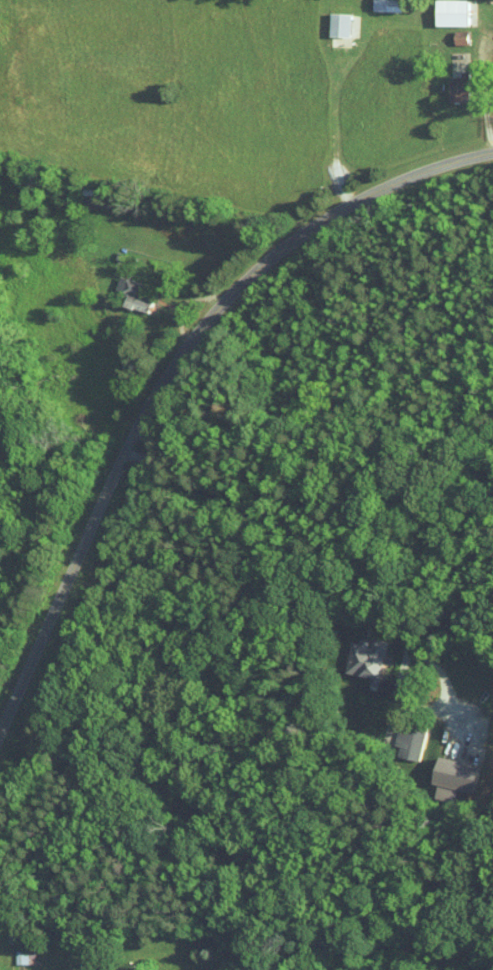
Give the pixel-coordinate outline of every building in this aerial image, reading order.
[(466,26),(466,0),(454,0),(434,0),(434,26),(466,26)] [(349,14),(329,13),(328,36),(349,37),(349,14)] [(466,45),(467,32),(453,31),(453,45),(466,45)] [(460,78),(449,78),(448,102),(468,102),(468,72),(460,72),(460,78)] [(147,315),(151,303),(138,298),(143,285),(119,277),(114,290),(127,294),(123,306),(147,315)] [(371,638),(370,643),(351,639),(344,672),(379,679),(387,641),(371,638)] [(478,765),(438,755),(430,783),(438,785),(434,797),(453,802),(456,790),(470,793),(478,765)] [(34,951),(14,951),(15,964),(35,964),(34,951)]
